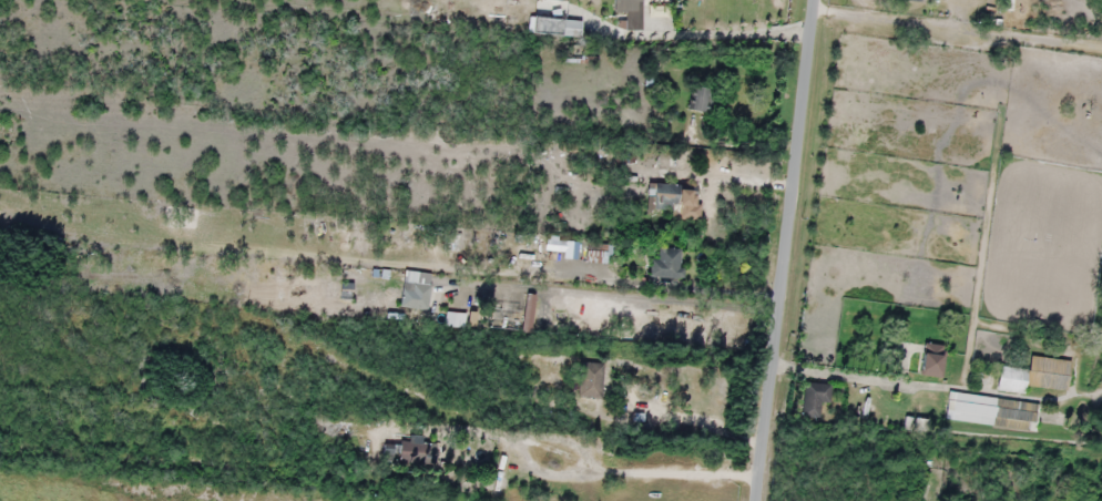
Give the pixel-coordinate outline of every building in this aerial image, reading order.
[(624,12),(624,29),(641,29),(641,0),(613,0),(613,12),(624,12)] [(580,20),(561,20),(561,35),(580,36),(580,20)] [(713,88),(692,87),(691,111),(713,111),(713,88)] [(557,150),(570,152),(568,158),(579,160),(580,155),(586,156),(588,148),(559,141),(557,150)] [(695,186),(649,183),(648,209),(693,212),(695,186)] [(429,308),(430,283),(402,283),(402,307),(429,308)] [(942,345),(921,345),(921,377),(942,377),(942,345)] [(1070,361),(1031,356),(1029,370),(999,366),(996,390),(1025,393),(1025,386),(1066,391),(1070,361)] [(605,364),(580,362),(577,398),(601,400),(605,364)] [(830,384),(803,384),(803,417),(821,417),(821,404),(830,404),(830,384)] [(1038,403),(948,392),(946,411),(953,411),(952,421),(1035,431),(1038,403)] [(417,462),(417,442),(383,442),(383,462),(417,462)]
